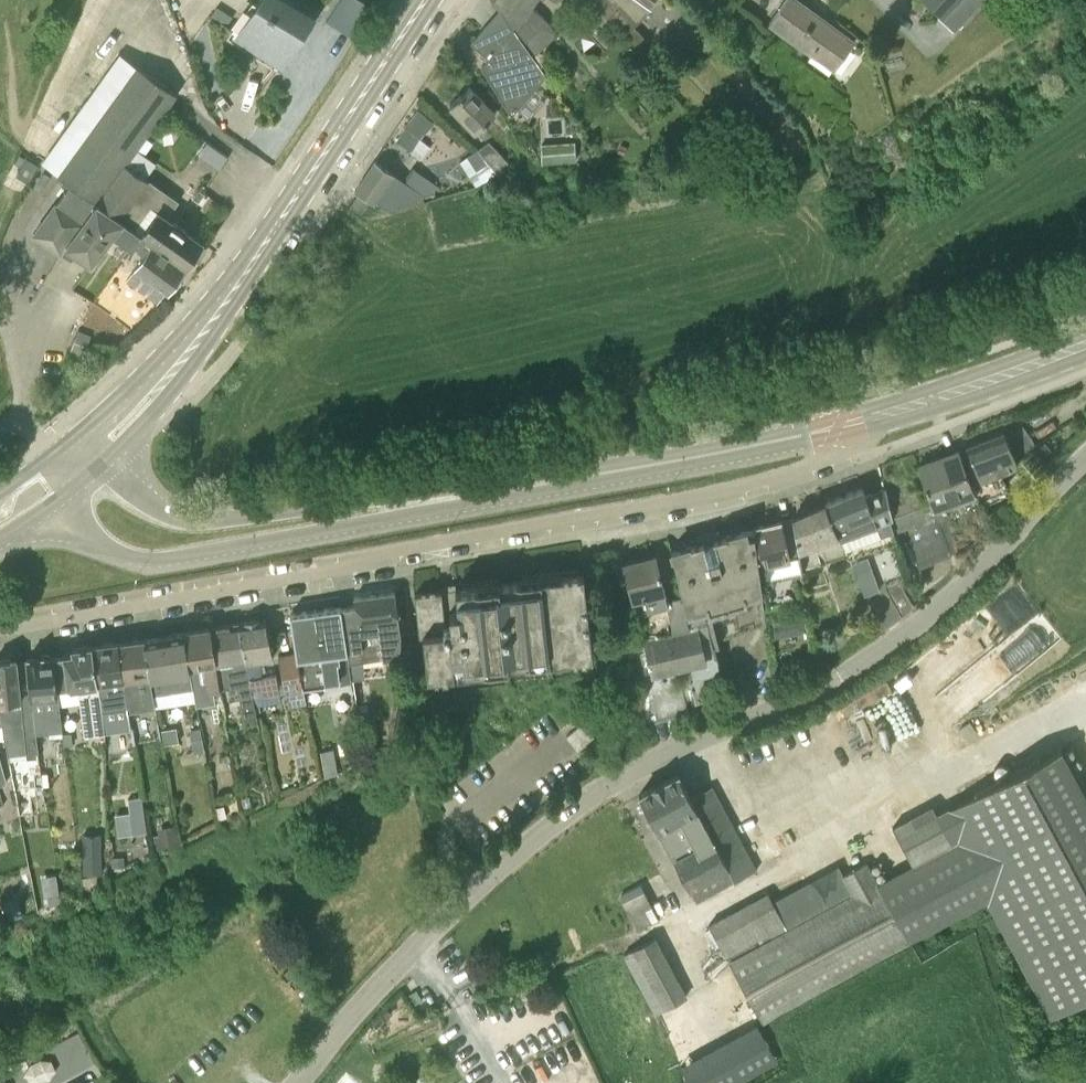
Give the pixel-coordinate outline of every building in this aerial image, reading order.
[(302,10),(287,0),(260,0),(237,34),(281,65),(313,18),(302,10)] [(330,16),(353,29),(369,0),(339,0),(330,16)] [(500,9),(500,8),(534,57),(559,34),(543,16),(534,9),(540,0),(494,0),(500,9)] [(600,13),(608,23),(634,51),(648,38),(636,25),(653,10),(639,0),(588,0),(600,13)] [(841,58),(854,41),(799,0),(784,0),(769,20),(834,68),(841,58)] [(957,26),(975,7),(976,9),(984,0),(926,0),(957,26)] [(545,74),(534,57),(500,8),(500,9),(471,41),(489,57),(481,65),(512,115),(545,74)] [(603,28),(608,23),(600,13),(594,18),(603,28)] [(205,250),(203,241),(165,217),(179,197),(146,175),(156,161),(139,149),(177,93),(136,64),(58,175),(71,184),(97,203),(123,221),(142,234),(143,235),(187,263),(191,257),(192,258),(192,257),(200,257),(205,250)] [(450,104),(476,132),(496,113),(470,85),(450,104)] [(421,138),(434,122),(419,111),(406,126),(405,125),(396,140),(411,151),(419,137),(421,138)] [(546,153),(580,150),(578,135),(545,137),(546,153)] [(489,141),(479,149),(496,173),(499,176),(511,164),(489,141)] [(496,173),(479,149),(460,162),(477,186),(496,173)] [(355,190),(359,192),(370,201),(375,204),(377,202),(393,213),(426,197),(441,187),(415,168),(407,180),(376,159),(355,190)] [(62,254),(67,247),(97,203),(71,184),(57,203),(56,203),(34,234),(62,254)] [(359,216),(370,201),(359,192),(349,208),(359,216)] [(97,203),(67,247),(92,265),(113,235),(123,221),(97,203)] [(123,221),(113,235),(132,249),(136,244),(143,235),(142,234),(123,221)] [(178,276),(187,263),(143,235),(136,244),(146,252),(136,266),(168,289),(171,286),(177,286),(180,281),(178,276)] [(77,333),(70,351),(86,357),(93,339),(77,333)] [(980,478),(971,481),(975,492),(974,492),(982,508),(1010,495),(1000,471),(1016,465),(1017,461),(1035,443),(1019,421),(1004,432),(1003,431),(967,446),(980,478)] [(935,505),(937,512),(944,509),(942,503),(974,492),(975,492),(971,481),(959,449),(918,465),(929,491),(935,505)] [(917,496),(916,491),(908,470),(884,479),(885,487),(894,527),(937,512),(935,505),(929,491),(917,496)] [(894,530),(894,527),(885,487),(865,494),(862,487),(822,503),(835,537),(840,535),(841,539),(876,525),(880,536),(894,530)] [(799,550),(835,537),(822,503),(792,516),(782,518),(791,554),(799,552),(800,552),(799,550)] [(937,512),(894,527),(894,530),(895,532),(904,529),(919,568),(920,567),(918,562),(949,550),(951,555),(952,555),(951,554),(960,551),(944,509),(937,512)] [(799,552),(791,554),(782,518),(753,525),(766,579),(803,571),(799,552)] [(764,629),(766,628),(761,591),(762,591),(753,526),(745,528),(721,535),(697,543),(672,550),(688,614),(689,613),(692,623),(709,618),(716,643),(719,642),(718,639),(763,626),(764,629)] [(886,583),(905,572),(890,544),(870,555),(886,583)] [(667,601),(655,555),(650,556),(650,554),(639,557),(640,559),(624,563),(637,614),(667,607),(673,629),(689,624),(683,598),(667,601)] [(937,576),(956,566),(950,554),(931,563),(937,576)] [(881,587),(868,557),(852,564),(864,594),(881,587)] [(423,632),(428,670),(435,669),(435,666),(452,664),(452,667),(455,667),(453,655),(463,653),(464,663),(568,651),(568,653),(592,651),(588,617),(594,616),(593,606),(592,606),(593,615),(588,616),(583,573),(578,573),(578,569),(520,576),(521,580),(498,583),(498,579),(460,583),(460,587),(455,588),(456,590),(442,592),(441,589),(440,585),(420,588),(421,592),(415,592),(419,633),(423,632)] [(915,606),(906,592),(901,583),(887,592),(901,614),(915,606)] [(341,606),(339,606),(346,651),(347,650),(349,662),(400,655),(399,616),(395,591),(354,596),(355,604),(341,606)] [(1021,599),(978,623),(988,641),(1040,612),(1030,594),(1021,599)] [(339,606),(316,610),(327,683),(340,681),(337,658),(339,658),(338,652),(346,651),(339,606)] [(327,683),(316,610),(290,613),(296,654),(303,686),(327,683)] [(806,612),(772,621),(778,646),(812,638),(806,612)] [(259,659),(271,657),(265,617),(238,622),(255,706),(280,702),(276,674),(261,677),(259,659)] [(257,719),(255,706),(238,622),(209,627),(220,686),(239,684),(245,721),(257,719)] [(644,640),(652,671),(701,659),(705,675),(722,671),(710,622),(699,625),(644,640)] [(1019,638),(1028,657),(1062,641),(1053,622),(1019,638)] [(220,686),(209,627),(182,631),(188,669),(190,679),(191,687),(194,687),(197,707),(216,704),(213,688),(220,686)] [(148,673),(149,677),(151,677),(154,693),(191,687),(190,679),(188,669),(182,631),(143,638),(148,673)] [(143,638),(140,639),(138,638),(134,639),(132,640),(127,641),(127,640),(117,641),(128,708),(128,712),(155,707),(149,677),(148,673),(143,638)] [(117,641),(116,641),(115,639),(102,641),(103,643),(92,645),(106,733),(131,729),(128,712),(128,708),(117,641)] [(85,736),(106,733),(92,645),(72,648),(73,653),(54,655),(59,693),(78,690),(85,736)] [(59,693),(54,655),(53,650),(36,652),(37,657),(27,658),(28,663),(36,733),(62,730),(58,693),(59,693)] [(289,705),(306,702),(303,686),(296,654),(280,658),(289,705)] [(18,664),(17,659),(0,661),(0,724),(2,724),(4,742),(6,742),(7,754),(26,752),(27,757),(37,756),(36,751),(38,751),(36,733),(28,663),(18,664)] [(643,723),(688,711),(683,690),(645,701),(643,723)] [(334,748),(320,750),(323,767),(337,765),(334,748)] [(936,811),(944,824),(904,846),(913,864),(1031,801),(1015,772),(936,811)] [(656,827),(671,856),(686,885),(688,884),(698,903),(758,871),(747,852),(746,853),(712,785),(691,796),(678,773),(639,794),(656,827)] [(130,811),(115,814),(118,835),(148,831),(142,795),(128,798),(130,811)] [(158,842),(178,839),(175,821),(156,824),(158,842)] [(83,834),(83,873),(99,873),(99,834),(83,834)] [(912,945),(910,942),(866,861),(844,874),(847,881),(721,948),(729,961),(763,1025),(912,945)] [(709,925),(721,948),(847,881),(844,874),(840,867),(773,902),(768,893),(709,925)] [(623,901),(635,927),(637,930),(658,920),(658,922),(664,919),(656,901),(650,904),(644,891),(623,901)] [(626,949),(656,1010),(690,994),(659,933),(626,949)] [(49,1046),(66,1078),(98,1062),(81,1029),(49,1046)] [(2,1070),(0,1071),(0,1082),(8,1082),(2,1070)]
